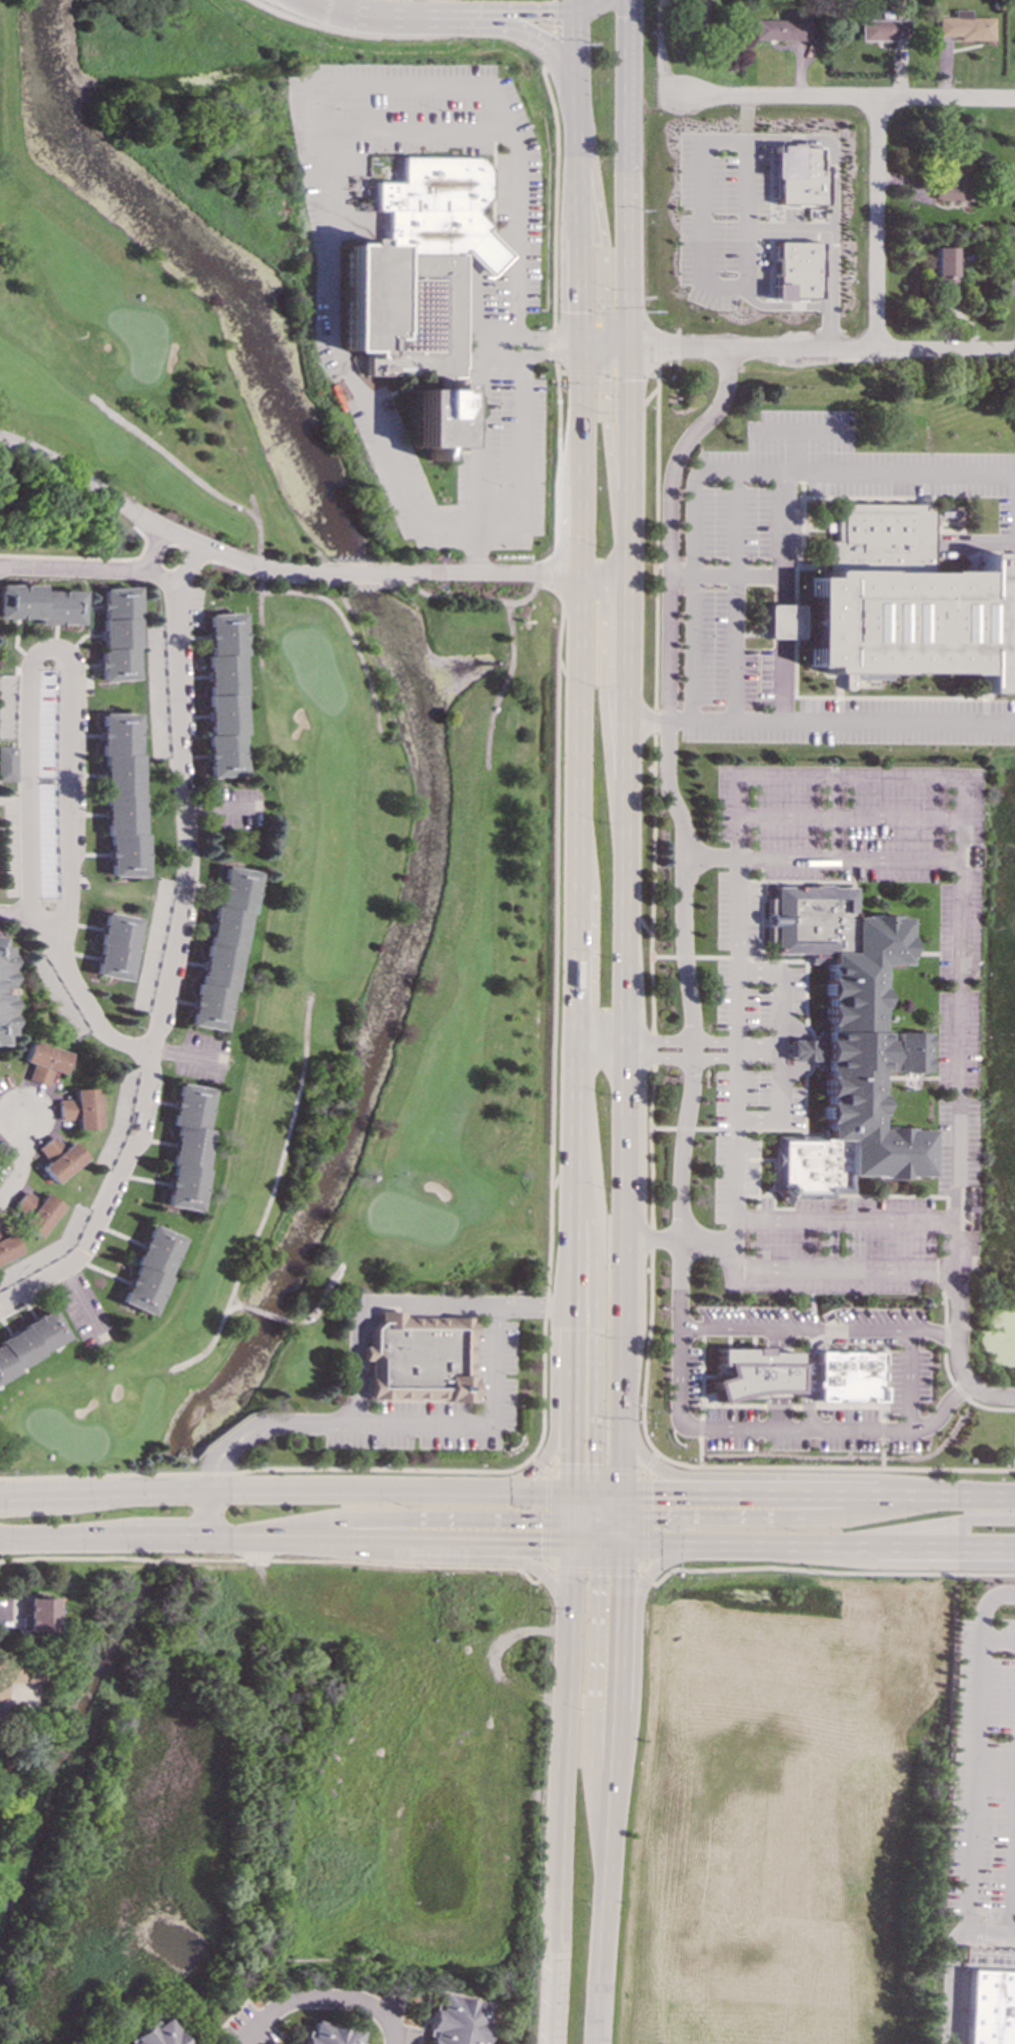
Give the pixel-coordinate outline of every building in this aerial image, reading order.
[(993,40),(993,18),(971,18),(971,10),(953,10),(954,17),(938,17),(938,36),(958,36),(958,40),(993,40)] [(752,39),(812,40),(812,21),(753,19),(752,39)] [(910,20),(861,19),(861,40),(910,40),(910,20)] [(771,146),(770,179),(776,179),(775,204),(824,205),(824,171),(818,171),(818,147),(771,146)] [(418,438),(456,439),(460,253),(463,252),(484,232),(492,224),(477,212),(490,195),(491,171),(481,160),(404,158),(404,176),(377,176),(377,208),(388,209),(387,232),(349,231),(346,340),(366,343),(367,368),(418,369),(418,438)] [(484,232),(509,257),(488,277),(463,252),(484,232)] [(773,301),(787,301),(787,298),(818,298),(817,242),(772,243),(773,301)] [(932,291),(952,291),(953,247),(933,247),(932,291)] [(1011,687),(1014,560),(997,559),(997,554),(980,553),(979,573),(930,573),(931,510),(921,509),(922,506),(836,503),(836,511),(833,511),(832,541),(824,541),(823,577),(809,577),(806,668),(979,674),(978,689),(995,695),(998,686),(1011,687)] [(40,590),(40,585),(0,585),(0,622),(44,622),(44,629),(81,629),(81,591),(40,590)] [(137,679),(133,587),(100,588),(104,681),(137,679)] [(800,605),(766,605),(766,642),(800,642),(800,605)] [(203,614),(211,777),(245,775),(237,613),(203,614)] [(1,738),(18,738),(19,675),(2,674),(1,738)] [(140,713),(106,713),(107,876),(141,876),(140,713)] [(2,780),(22,780),(22,746),(3,746),(2,780)] [(226,1031),(250,870),(216,865),(192,1026),(226,1031)] [(770,954),(770,943),(765,942),(765,923),(766,898),(771,898),(771,887),(851,887),(851,910),(851,918),(904,918),(904,953),(904,967),(877,967),(877,1036),(926,1036),(926,1072),(876,1072),(874,1072),(875,1129),(931,1130),(931,1133),(931,1140),(927,1140),(926,1179),(849,1179),(849,1188),(849,1193),(831,1194),(831,1201),(793,1199),(792,1199),(785,1205),(770,1189),(767,1186),(772,1180),(773,1159),(773,1136),(825,1136),(825,1123),(822,1122),(822,1070),(817,1069),(813,1066),(813,1061),(813,1040),(813,1037),(818,1032),(822,1032),(824,964),(807,964),(807,960),(807,959),(807,957),(808,957),(808,954),(770,954)] [(91,974),(123,980),(135,918),(103,912),(91,974)] [(2,946),(2,935),(0,935),(0,1035),(8,1035),(8,946),(2,946)] [(813,1040),(789,1040),(789,1061),(813,1061),(813,1040)] [(65,1051),(27,1041),(21,1061),(29,1064),(25,1080),(45,1085),(49,1071),(59,1074),(65,1051)] [(161,1206),(195,1211),(207,1131),(202,1130),(209,1087),(175,1082),(169,1125),(173,1126),(161,1206)] [(69,1089),(69,1099),(53,1099),(54,1120),(71,1119),(71,1128),(93,1127),(92,1088),(69,1089)] [(58,1147),(48,1135),(32,1148),(43,1160),(35,1166),(50,1183),(80,1158),(66,1141),(58,1147)] [(35,1199),(20,1190),(10,1208),(22,1215),(16,1226),(36,1237),(56,1203),(39,1193),(35,1199)] [(116,1303),(148,1315),(179,1237),(147,1225),(116,1303)] [(7,1232),(0,1236),(0,1260),(16,1253),(7,1232)] [(52,1312),(0,1339),(0,1377),(67,1341),(52,1312)] [(378,1402),(472,1404),(471,1317),(378,1317),(378,1402)] [(794,1352),(765,1352),(765,1348),(749,1347),(749,1350),(716,1349),(715,1374),(723,1374),(724,1376),(708,1381),(716,1405),(729,1400),(743,1396),(758,1394),(773,1393),(794,1394),(795,1363),(794,1352)] [(816,1351),(882,1352),(881,1403),(815,1402),(816,1351)] [(54,1598),(20,1597),(19,1632),(54,1633),(54,1598)] [(19,1657),(0,1658),(0,1700),(5,1700),(4,1683),(20,1682),(19,1657)] [(966,1970),(1014,1972),(1014,2043),(962,2043),(966,1970)] [(439,1993),(436,2010),(430,2009),(425,2035),(423,2043),(481,2043),(489,2002),(439,1993)] [(165,2017),(155,2024),(154,2023),(124,2043),(184,2043),(165,2017)] [(311,2021),(307,2037),(301,2036),(299,2043),(358,2043),(361,2032),(311,2021)]
